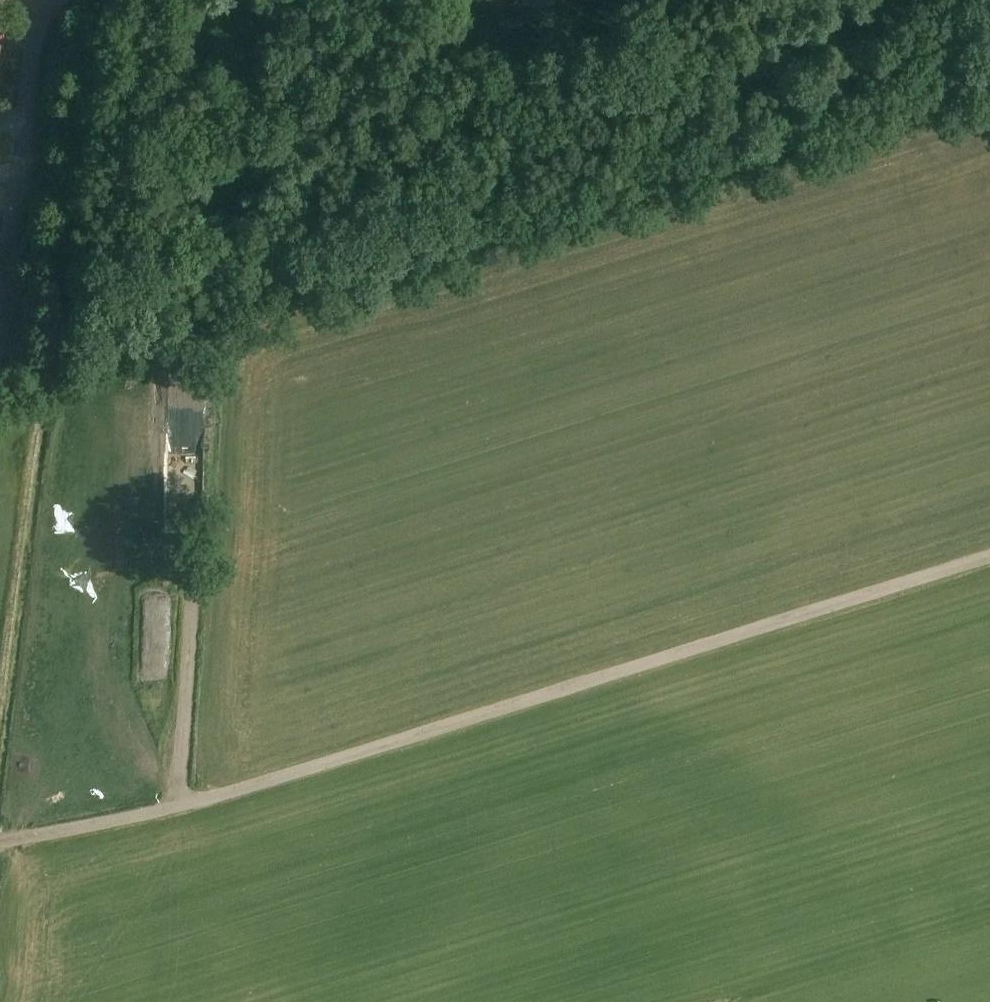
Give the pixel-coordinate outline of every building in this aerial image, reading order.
[(181,534),(182,522),(163,521),(162,532),(181,534)]
